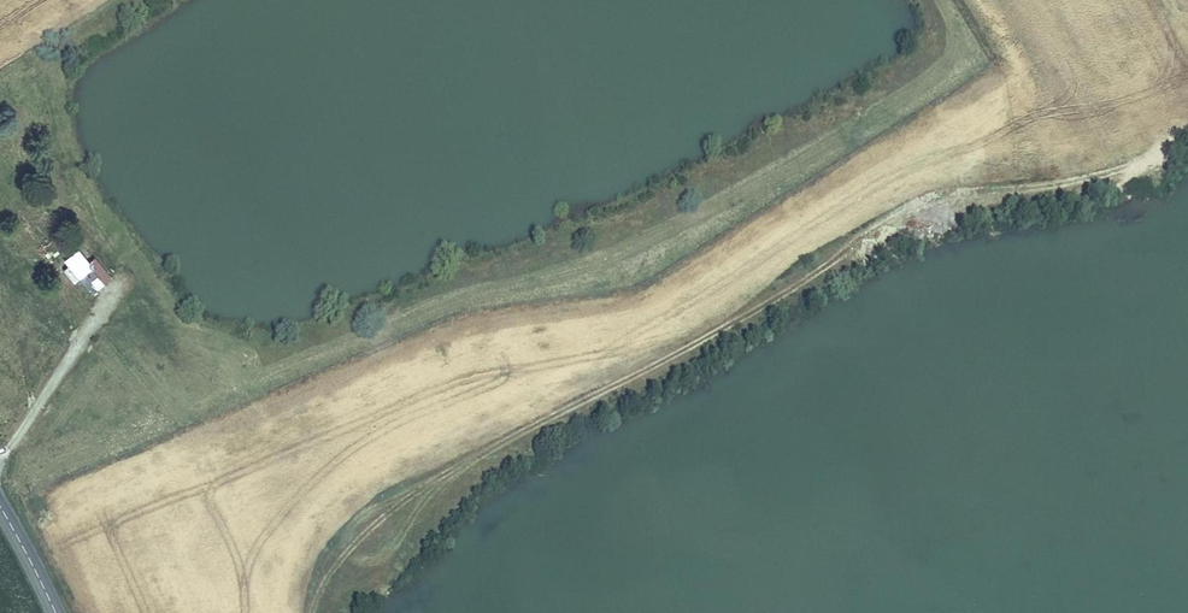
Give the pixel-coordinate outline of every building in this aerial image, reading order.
[(96,258),(87,264),(78,250),(62,261),(71,274),(78,269),(94,292),(112,280),(96,258)]
